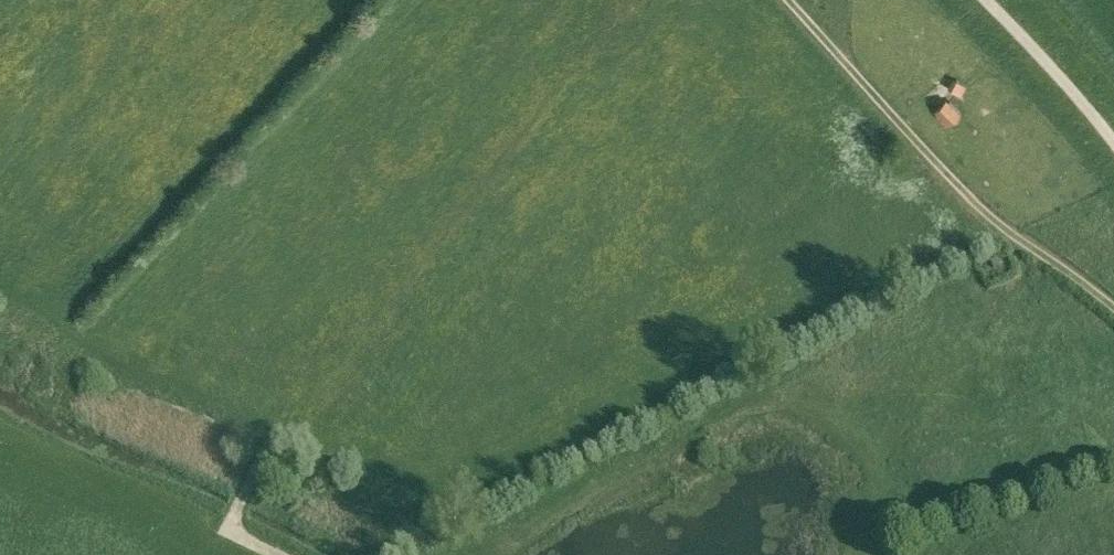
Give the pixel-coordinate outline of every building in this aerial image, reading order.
[(969,82),(956,74),(950,85),(962,93),(969,82)] [(933,111),(946,127),(961,112),(947,97),(933,111)]
